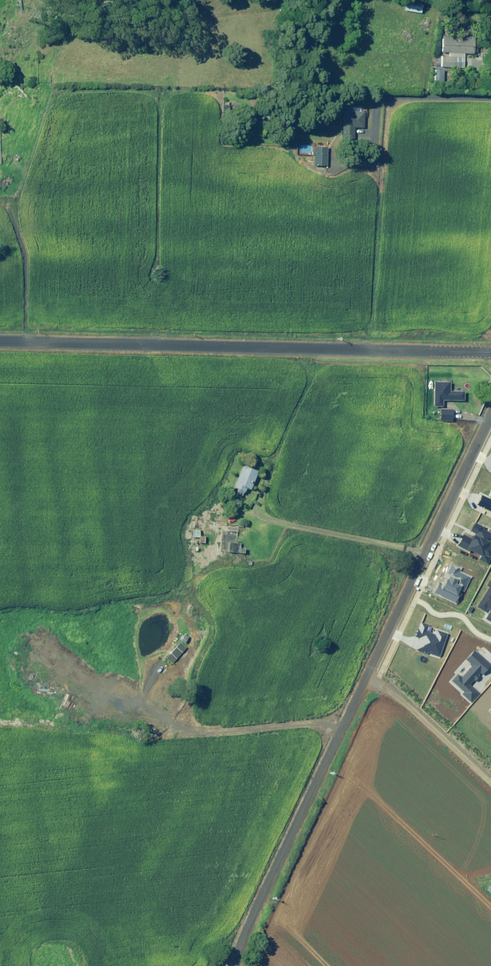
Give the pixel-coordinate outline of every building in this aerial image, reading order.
[(421,13),(423,3),(407,0),(405,10),(421,13)] [(471,37),(467,36),(443,35),(442,52),(450,53),(449,56),(442,56),(442,67),(456,68),(464,68),(464,67),(465,53),(469,54),(475,54),(475,52),(478,52),(479,41),(475,41),(475,37),(471,37)] [(444,70),(442,70),(436,70),(435,82),(444,83),(444,81),(444,70)] [(352,112),(352,107),(343,107),(342,140),(355,140),(355,127),(365,127),(365,115),(365,112),(352,112)] [(328,149),(328,148),(315,148),(314,155),(314,166),(327,166),(328,149)] [(451,380),(435,380),(434,380),(434,405),(443,405),(443,399),(464,399),(465,390),(451,390),(451,380)] [(453,408),(441,408),(441,420),(453,420),(453,408)] [(251,488),(252,485),(258,470),(243,464),(234,486),(239,488),(236,493),(239,494),(240,491),(243,493),(244,490),(245,490),(247,487),(251,488)] [(490,512),(490,494),(489,497),(490,498),(490,499),(481,495),(476,505),(490,512)] [(486,564),(490,556),(490,547),(490,546),(490,543),(490,534),(482,529),(483,527),(474,522),(469,532),(473,534),(473,535),(472,535),(470,538),(462,534),(456,546),(468,552),(469,551),(478,556),(476,559),(486,564)] [(193,529),(193,536),(200,536),(200,542),(205,542),(205,535),(200,535),(200,529),(193,529)] [(241,542),(237,542),(229,541),(229,551),(244,552),(244,548),(245,547),(243,547),(241,547),(241,546),(241,542)] [(432,593),(454,604),(458,596),(456,594),(458,588),(462,590),(468,577),(458,572),(459,570),(450,565),(445,575),(446,576),(442,583),(438,581),(432,593)] [(490,623),(490,577),(485,586),(488,588),(476,607),(484,612),(486,609),(490,611),(484,619),(490,623)] [(428,653),(440,657),(448,634),(437,630),(435,635),(427,632),(429,625),(421,623),(419,629),(418,629),(415,637),(420,639),(416,651),(427,654),(428,653)] [(462,677),(458,674),(452,681),(464,692),(462,695),(471,703),(480,694),(470,685),(474,680),(476,681),(480,676),(479,675),(481,673),(483,675),(490,666),(490,665),(475,650),(466,661),(472,666),(462,677)]
